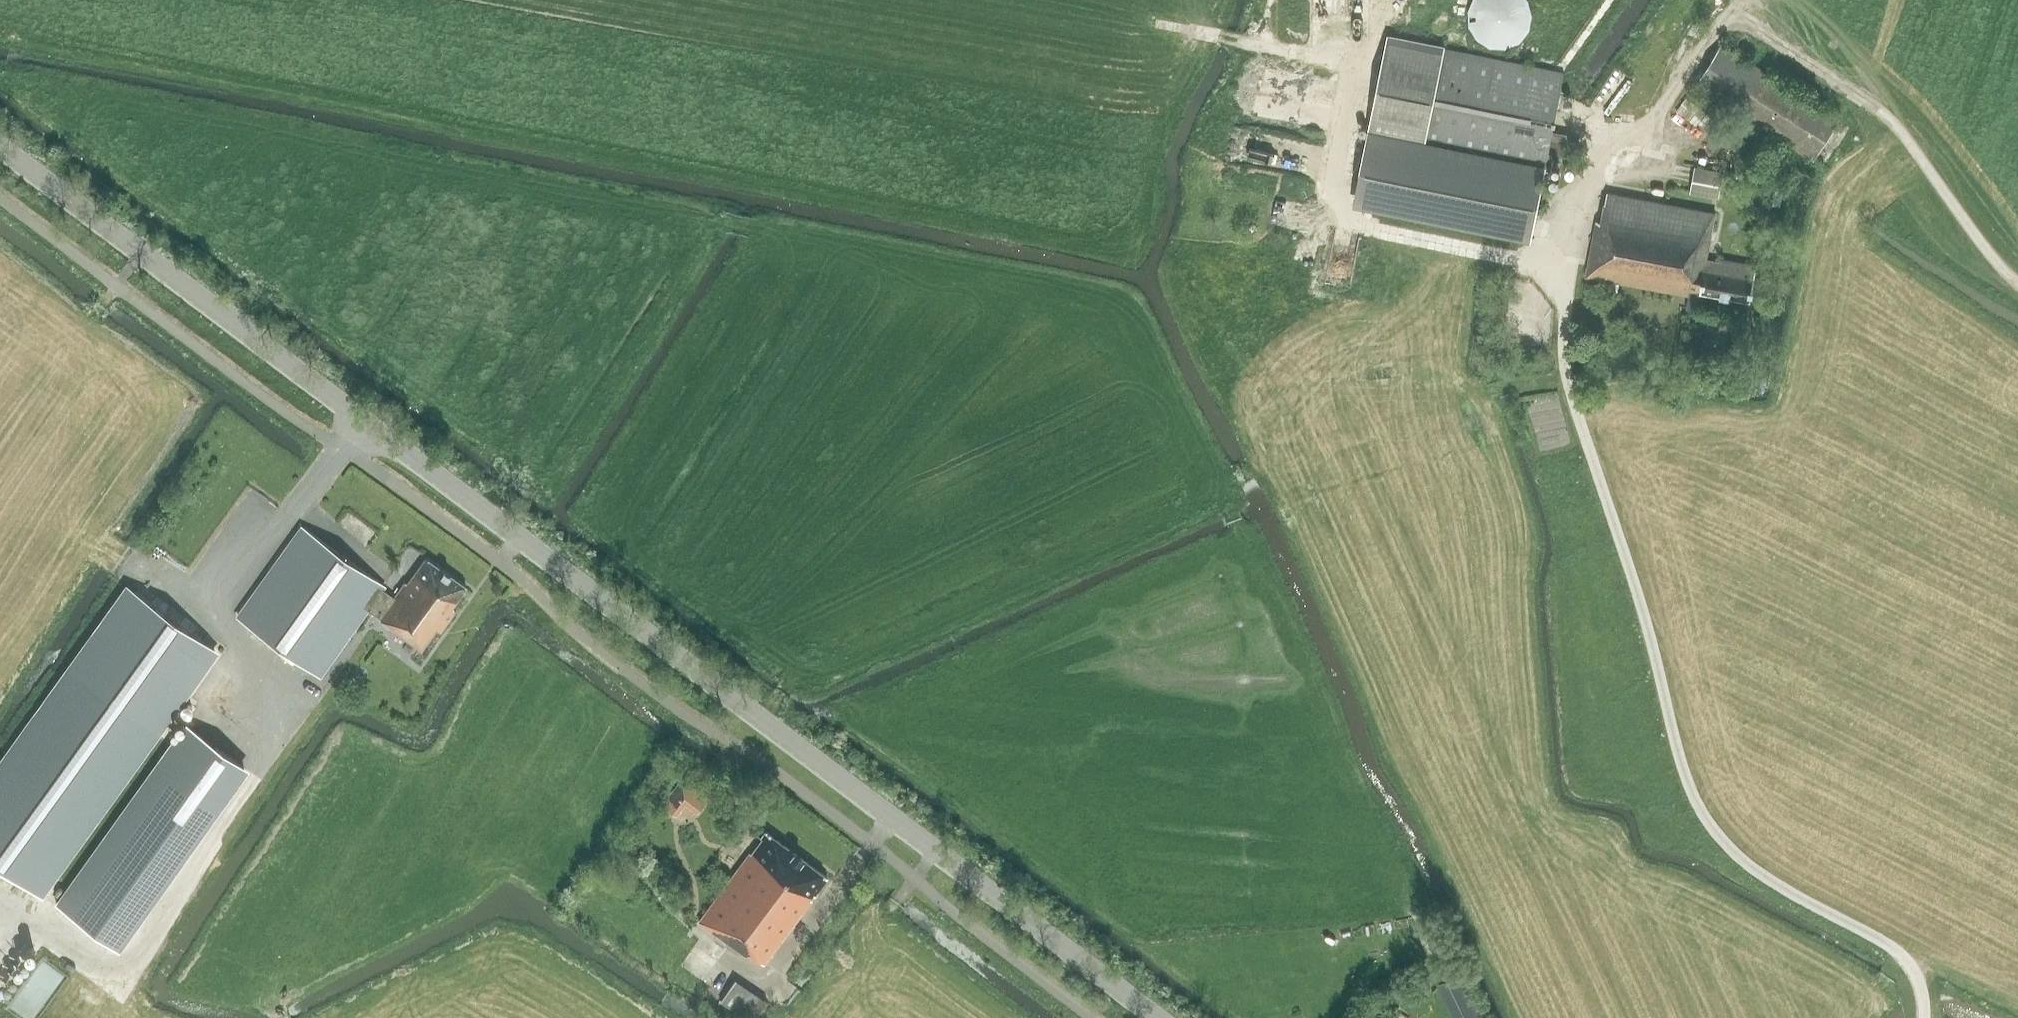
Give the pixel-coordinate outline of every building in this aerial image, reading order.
[(1533,14),(1532,6),(1529,0),(1472,0),(1472,1),(1469,10),(1468,17),(1470,25),(1473,31),(1478,38),(1484,43),(1491,47),(1499,48),(1506,47),(1514,46),(1520,42),(1527,35),(1530,29),(1532,23),(1533,14)] [(1356,201),(1531,236),(1544,175),(1541,175),(1542,169),(1545,170),(1547,158),(1566,162),(1572,134),(1553,131),(1564,72),(1443,48),(1444,44),(1388,34),(1356,201)] [(1814,161),(1840,120),(1842,117),(1723,42),(1695,86),(1814,161)] [(1697,160),(1694,188),(1723,191),(1726,163),(1697,160)] [(1755,278),(1757,267),(1708,258),(1716,212),(1607,192),(1602,222),(1597,221),(1587,277),(1660,289),(1661,284),(1751,301),(1755,278)] [(303,527),(239,617),(319,675),(367,608),(380,618),(393,628),(391,630),(397,634),(399,632),(421,647),(434,628),(440,633),(456,611),(452,608),(467,587),(426,558),(407,584),(405,582),(394,598),(381,588),(384,585),(303,527)] [(0,764),(0,866),(40,895),(216,652),(128,588),(0,764)] [(244,767),(186,725),(57,904),(115,946),(244,767)] [(747,952),(763,964),(811,899),(809,897),(812,893),(814,895),(828,877),(767,832),(761,838),(767,842),(755,857),(750,853),(699,921),(746,955),(747,952)] [(1438,983),(1455,1017),(1484,1017),(1462,972),(1438,983)] [(736,979),(721,1001),(747,1017),(757,1017),(768,1001),(736,979)]
